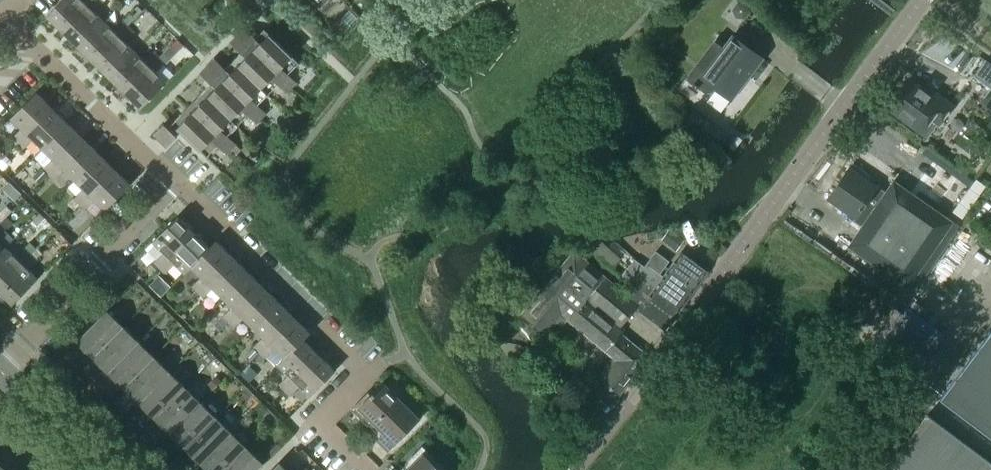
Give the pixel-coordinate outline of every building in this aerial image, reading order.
[(94,0),(83,0),(82,1),(81,0),(62,0),(46,16),(62,32),(94,0)] [(103,21),(93,12),(103,2),(101,0),(94,0),(62,32),(78,47),(103,21)] [(93,62),(128,27),(122,21),(113,31),(103,21),(78,47),(93,62)] [(109,78),(134,52),(124,42),(134,33),(128,27),(93,62),(109,78)] [(299,64),(264,29),(255,38),(244,28),(230,43),(241,53),(233,61),(268,95),(278,85),(286,93),(296,83),(288,75),(299,64)] [(746,79),(762,58),(732,36),(724,48),(714,41),(683,81),(690,87),(690,88),(694,92),(695,90),(702,96),(712,91),(715,88),(730,100),(742,84),(740,82),(744,77),(746,79)] [(170,47),(160,57),(167,63),(177,53),(170,47)] [(124,93),(159,57),(153,52),(144,61),(134,52),(109,78),(124,93)] [(140,108),(166,83),(155,72),(165,63),(159,57),(124,93),(140,108)] [(258,106),(268,95),(233,61),(225,69),(214,59),(200,73),(211,84),(203,92),(238,126),(248,116),(256,124),(266,114),(258,106)] [(938,123),(951,105),(932,92),(930,95),(908,80),(889,108),(922,131),(931,118),(938,123)] [(982,102),(990,108),(990,89),(982,102)] [(228,137),(238,126),(203,92),(192,103),(197,108),(188,117),(183,112),(172,123),(207,158),(218,147),(226,155),(235,145),(228,137)] [(17,144),(52,108),(36,93),(11,118),(21,129),(12,138),(17,144)] [(42,149),(68,124),(52,108),(17,144),(23,149),(33,140),(42,149)] [(48,174),(83,139),(68,124),(42,149),(52,159),(43,169),(48,174)] [(177,137),(173,133),(164,124),(153,135),(167,147),(177,137)] [(73,180),(99,154),(83,139),(48,174),(54,180),(64,170),(73,180)] [(79,204),(114,169),(99,154),(73,180),(83,189),(73,199),(79,204)] [(906,289),(952,222),(893,181),(885,192),(849,168),(827,200),(854,218),(853,221),(861,227),(848,247),(906,289)] [(105,211),(124,192),(130,185),(114,169),(79,204),(85,210),(94,200),(105,211)] [(159,268),(194,233),(177,217),(152,242),(163,253),(153,262),(159,268)] [(682,242),(668,232),(662,240),(676,250),(682,242)] [(184,274),(216,241),(209,248),(194,233),(159,268),(165,274),(174,264),(184,274)] [(197,292),(232,257),(216,241),(184,274),(185,274),(191,267),(201,277),(192,287),(197,292)] [(31,253),(25,248),(16,258),(6,248),(0,254),(0,285),(31,253)] [(625,294),(575,252),(542,259),(588,298),(586,299),(620,327),(636,308),(666,329),(707,272),(680,253),(663,277),(659,274),(668,262),(655,252),(644,267),(634,259),(622,276),(632,283),(625,294)] [(38,279),(27,269),(37,259),(31,253),(0,285),(0,293),(12,305),(38,279)] [(222,298),(248,272),(232,257),(197,292),(203,298),(212,288),(222,298)] [(228,323),(263,287),(248,272),(222,298),(232,307),(222,317),(228,323)] [(623,331),(554,274),(520,315),(545,335),(556,322),(561,325),(566,319),(612,357),(610,360),(611,361),(597,379),(618,396),(647,356),(621,335),(623,331)] [(149,285),(160,295),(169,286),(158,275),(149,285)] [(253,328),(278,302),(263,287),(228,323),(234,328),(243,318),(253,328)] [(259,352),(293,317),(278,302),(253,328),(263,337),(253,347),(259,352)] [(93,357),(123,327),(107,311),(77,342),(93,357)] [(284,358),(309,332),(293,317),(259,352),(265,358),(274,349),(284,358)] [(108,372),(138,342),(123,327),(93,357),(108,372)] [(284,391),(319,355),(303,340),(310,333),(309,332),(284,358),(277,365),(288,375),(278,385),(284,391)] [(940,400),(990,438),(990,332),(940,400)] [(124,388),(154,357),(138,342),(108,372),(124,388)] [(335,371),(319,355),(284,391),(290,396),(299,387),(310,397),(335,371)] [(139,403),(169,372),(154,357),(124,388),(139,403)] [(76,374),(64,363),(59,369),(70,380),(76,374)] [(155,418),(185,388),(169,372),(139,403),(155,418)] [(88,386),(76,374),(70,380),(83,392),(88,386)] [(388,451),(420,419),(382,383),(358,407),(384,432),(377,440),(388,451)] [(170,433),(200,403),(185,388),(155,418),(170,433)] [(107,405),(95,393),(90,399),(101,410),(107,405)] [(186,448),(216,418),(200,403),(170,433),(186,448)] [(119,417),(107,405),(101,410),(113,422),(119,417)] [(927,415),(885,469),(990,469),(990,464),(927,415)] [(201,464),(231,433),(216,418),(186,448),(201,464)] [(138,435),(126,424),(121,429),(132,441),(138,435)] [(247,448),(231,433),(201,464),(208,469),(225,469),(247,448)] [(150,447),(138,435),(132,441),(144,453),(150,447)] [(12,453),(4,445),(0,449),(0,465),(12,453)] [(262,464),(247,448),(225,469),(256,469),(262,464)] [(421,450),(402,469),(441,469),(421,450)] [(20,461),(12,453),(0,465),(0,469),(11,469),(20,461)] [(157,454),(151,460),(162,469),(164,469),(169,466),(157,454)]
